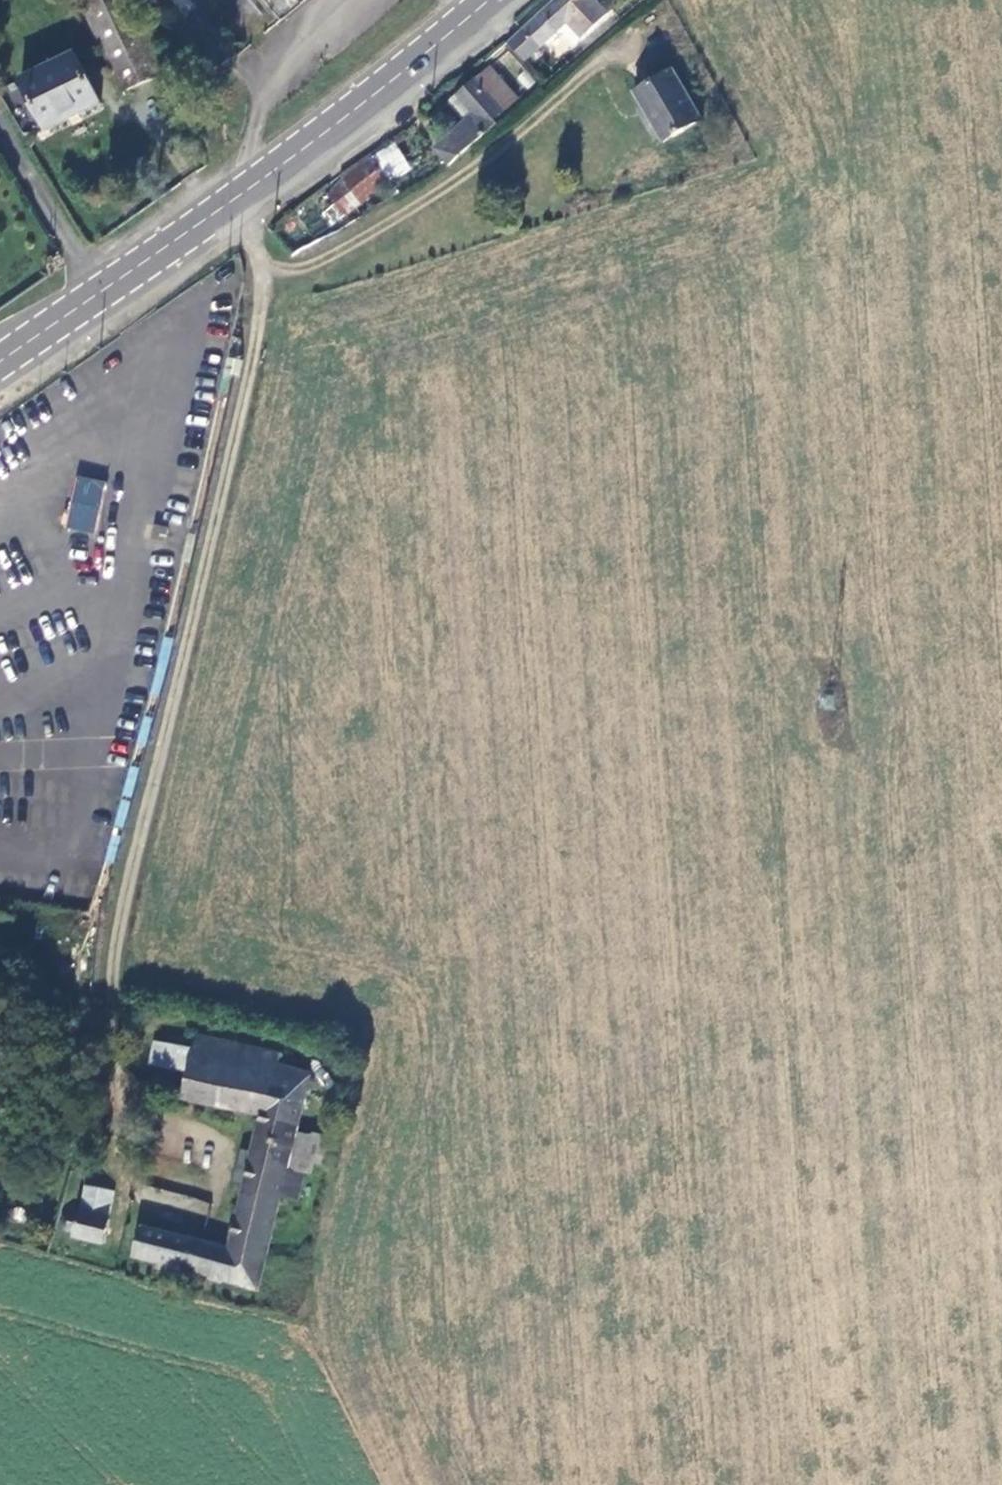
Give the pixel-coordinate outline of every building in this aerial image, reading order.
[(159,76),(126,0),(90,0),(75,7),(117,96),(159,76)] [(166,17),(182,4),(179,0),(153,0),(166,17)] [(505,45),(522,63),(564,27),(578,41),(606,16),(590,0),(557,0),(505,45)] [(96,107),(71,55),(0,90),(0,99),(27,142),(96,107)] [(701,123),(671,73),(632,98),(661,147),(701,123)] [(433,152),(444,169),(493,127),(491,123),(514,103),(490,74),(456,100),(471,120),(433,152)] [(343,217),(384,184),(369,165),(343,184),(327,199),(343,217)] [(94,534),(105,482),(76,475),(64,527),(94,534)] [(283,1059),(194,1040),(181,1099),(261,1114),(226,1247),(143,1226),(136,1260),(258,1290),(282,1198),(298,1201),(303,1182),(287,1178),(312,1078),(280,1070),(283,1059)] [(105,1222),(79,1217),(74,1238),(100,1245),(105,1222)]
